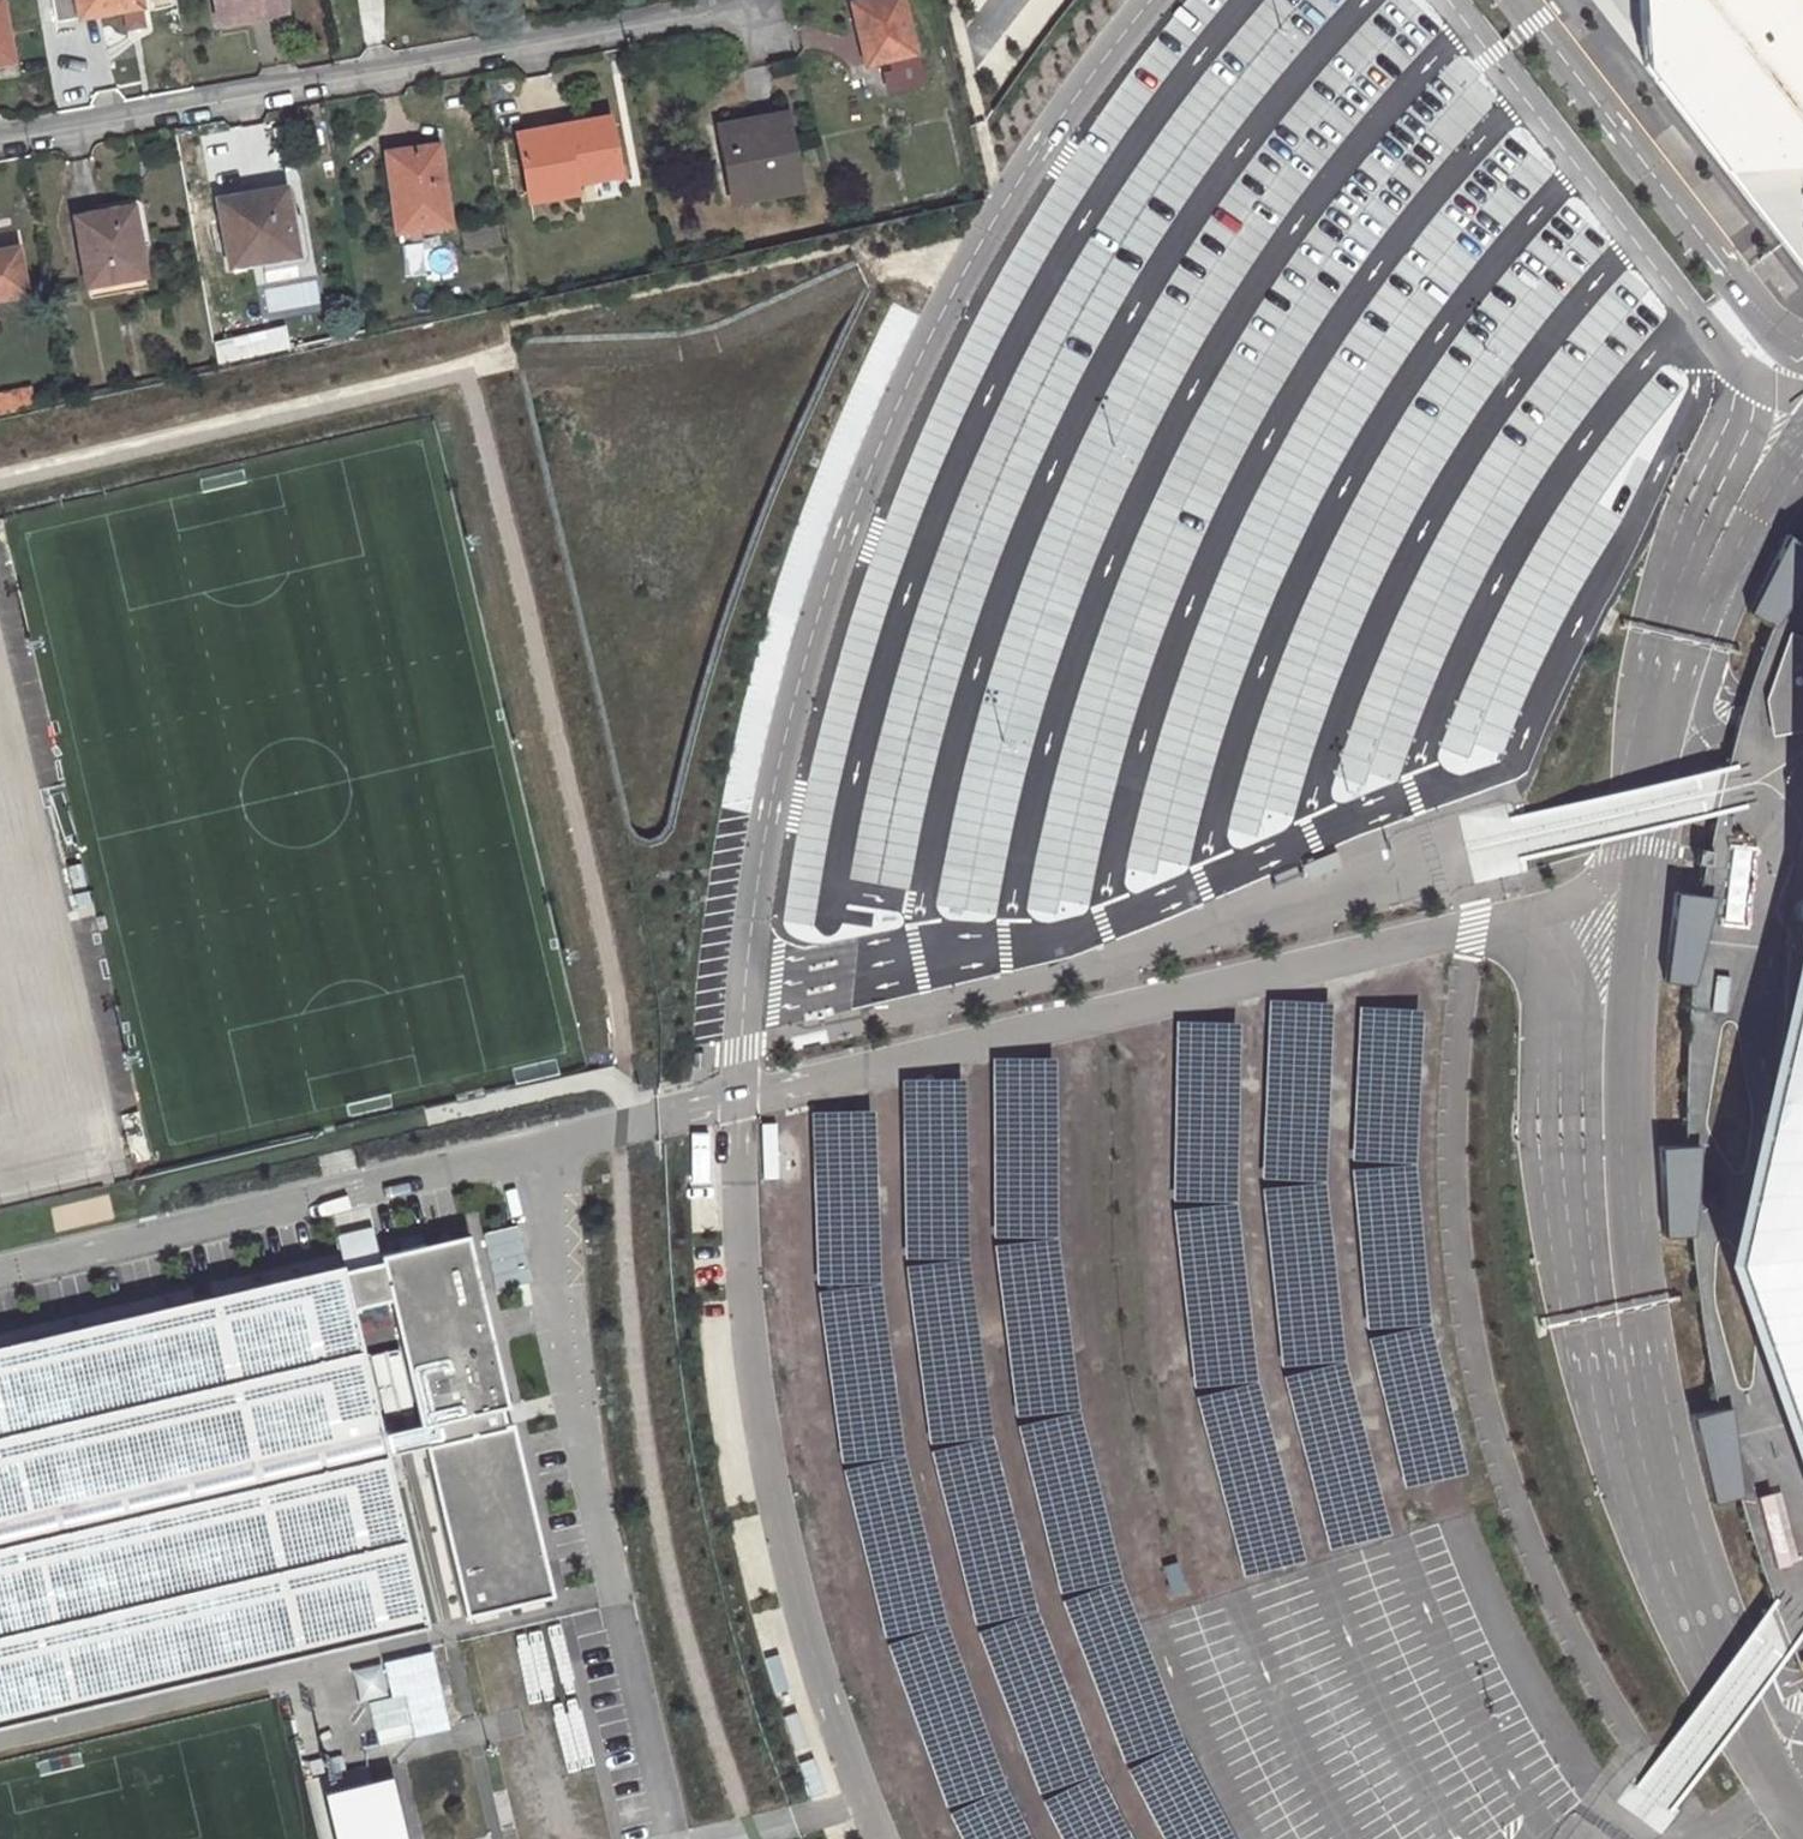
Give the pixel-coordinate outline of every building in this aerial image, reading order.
[(11,60),(0,0),(0,61),(11,60)] [(78,16),(122,8),(126,29),(143,26),(138,0),(75,0),(78,16)] [(218,22),(242,18),(241,11),(282,2),(282,0),(214,0),(218,22)] [(851,1),(858,30),(865,62),(883,58),(890,88),(920,80),(901,0),(856,0),(851,1)] [(1641,63),(1718,162),(1802,272),(1802,0),(1638,0),(1641,63)] [(1412,44),(1440,28),(1433,16),(1406,32),(1412,44)] [(576,189),(574,181),(619,174),(608,115),(567,123),(516,133),(529,198),(576,189)] [(753,126),(724,132),(737,194),(792,183),(780,120),(753,126)] [(411,147),(387,151),(396,229),(448,222),(436,144),(411,147)] [(251,192),(219,198),(231,265),(296,252),(285,187),(251,192)] [(576,189),(529,198),(532,215),(579,205),(576,189)] [(99,211),(75,215),(88,282),(144,272),(131,205),(99,211)] [(497,223),(459,229),(463,251),(500,244),(497,223)] [(25,291),(17,247),(0,250),(0,295),(25,291)] [(144,272),(88,282),(90,296),(146,286),(144,272)] [(216,357),(249,351),(246,332),(212,338),(216,357)] [(0,393),(0,412),(34,405),(30,386),(0,393)] [(1788,534),(1749,612),(1774,624),(1747,686),(1737,712),(1725,755),(1720,778),(1717,792),(1715,800),(1710,824),(1708,854),(1705,897),(1674,893),(1664,981),(1692,985),(1690,1010),(1687,1144),(1658,1146),(1664,1236),(1692,1235),(1695,1260),(1718,1408),(1691,1415),(1714,1502),(1741,1495),(1771,1600),(1782,1626),(1791,1645),(1802,1668),(1802,1671),(1802,541),(1788,534)] [(704,1129),(691,1129),(694,1159),(705,1157),(704,1129)] [(212,1293),(296,1653),(552,1594),(512,1421),(506,1422),(502,1406),(508,1404),(467,1232),(380,1253),(381,1260),(342,1269),(340,1263),(212,1293)] [(212,1293),(0,1343),(0,1723),(296,1653),(212,1293)] [(1184,1596),(1174,1563),(1157,1566),(1166,1600),(1184,1596)] [(348,1670),(357,1702),(385,1694),(376,1662),(348,1670)] [(815,1760),(801,1764),(812,1799),(827,1795),(815,1760)] [(304,1782),(318,1838),(386,1838),(369,1766),(304,1782)]
